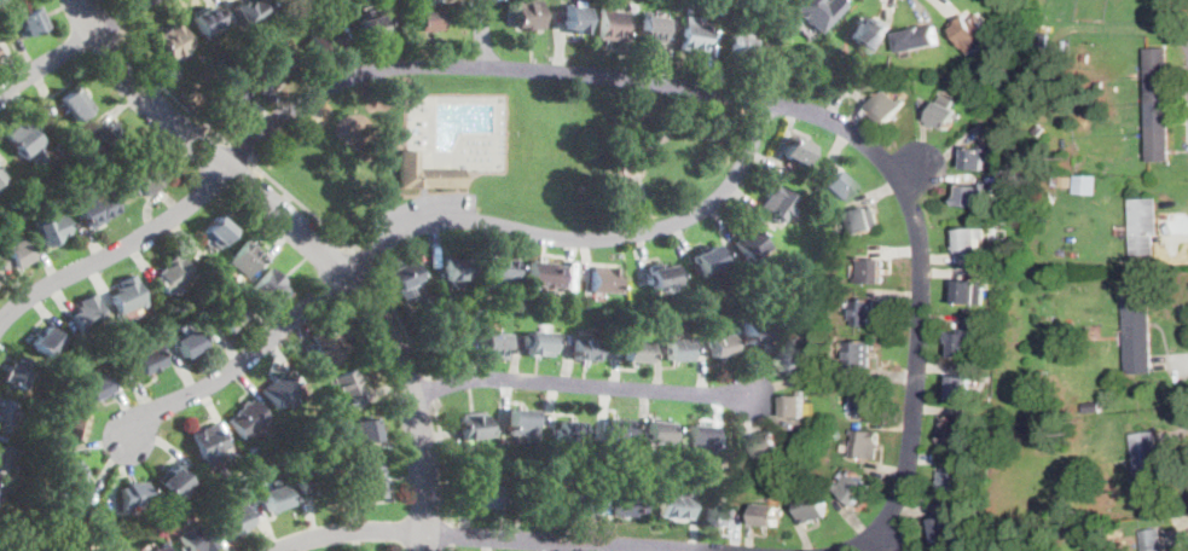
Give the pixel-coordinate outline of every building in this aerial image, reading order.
[(232,5),(241,0),(243,5),(250,1),(251,4),(257,0),(264,0),(270,10),(259,17),(248,23),(243,25),(237,14),(231,6),(232,5)] [(823,4),(826,0),(841,0),(845,4),(846,5),(819,34),(809,23),(807,24),(805,21),(798,14),(799,13),(790,6),(796,0),(819,0),(821,0),(821,1),(819,2),(822,5),(823,4)] [(540,1),(541,29),(533,30),(529,30),(528,30),(528,27),(516,28),(515,2),(540,1)] [(583,2),(581,6),(587,7),(585,34),(583,34),(578,34),(573,34),(573,29),(566,29),(564,29),(566,11),(566,6),(573,6),(573,1),(583,2)] [(225,23),(202,35),(191,14),(214,4),(215,4),(216,5),(225,23)] [(45,18),(48,28),(24,39),(21,40),(21,39),(18,34),(18,33),(19,31),(24,29),(22,24),(18,25),(15,18),(40,6),(44,14),(45,18)] [(372,6),(375,16),(379,14),(383,25),(386,34),(384,34),(377,36),(372,37),(364,40),(358,19),(366,17),(364,8),(372,6)] [(441,13),(441,24),(439,24),(439,30),(417,30),(417,10),(439,10),(439,13),(441,13)] [(626,14),(624,40),(621,40),(610,40),(605,39),(598,39),(599,11),(612,11),(626,12),(626,13),(626,14)] [(978,13),(996,39),(972,54),(963,41),(960,42),(957,39),(958,37),(950,24),(951,23),(962,16),(964,13),(967,17),(970,14),(973,19),(975,17),(974,16),(978,13)] [(670,18),(666,42),(662,42),(659,41),(655,41),(643,39),(645,14),(670,18)] [(705,51),(705,52),(679,48),(684,16),(697,18),(697,23),(708,24),(708,28),(705,51)] [(892,25),(874,53),(868,50),(867,52),(863,50),(863,48),(859,46),(858,48),(857,48),(854,47),(858,42),(850,37),(862,19),(864,21),(865,21),(870,24),(869,25),(871,27),(877,17),(879,17),(891,25),(892,25)] [(320,45),(344,32),(336,19),(313,32),(320,45)] [(178,23),(190,48),(189,48),(179,53),(180,56),(176,58),(164,63),(162,58),(164,57),(162,53),(166,51),(158,35),(166,33),(167,36),(169,35),(167,29),(178,23)] [(902,53),(900,53),(896,33),(922,28),(933,25),(934,25),(939,46),(911,51),(902,53)] [(337,31),(344,46),(336,50),(332,52),(326,54),(320,57),(311,36),(321,31),(323,36),(326,34),(336,30),(337,30),(337,31)] [(757,48),(755,50),(754,50),(752,62),(740,59),(738,62),(731,60),(731,58),(726,57),(732,31),(755,36),(754,44),(757,44),(757,48)] [(1152,162),(1146,162),(1146,156),(1146,135),(1144,76),(1143,50),(1147,50),(1167,50),(1167,66),(1167,70),(1169,93),(1169,97),(1169,121),(1169,124),(1169,149),(1170,153),(1170,161),(1152,162)] [(274,51),(278,56),(282,53),(284,56),(288,53),(294,60),(277,72),(266,57),(274,51)] [(232,83),(243,94),(244,97),(245,97),(247,99),(239,105),(238,106),(239,108),(237,111),(236,111),(234,109),(227,115),(210,97),(215,93),(218,97),(225,92),(226,89),(225,89),(227,87),(228,87),(232,85),(232,83)] [(94,110),(77,123),(65,108),(60,103),(59,102),(75,87),(82,95),(85,98),(94,110)] [(904,105),(889,124),(881,118),(875,114),(874,115),(871,114),(869,111),(883,92),(885,89),(891,94),(902,104),(904,105)] [(955,103),(952,106),(962,111),(949,132),(937,124),(933,128),(927,124),(926,123),(934,110),(932,109),(933,106),(935,104),(937,104),(943,94),(955,103)] [(36,134),(40,140),(41,139),(45,144),(40,147),(35,150),(34,149),(25,155),(28,157),(25,160),(17,147),(15,150),(8,143),(12,140),(10,135),(19,128),(22,127),(27,122),(36,134)] [(112,122),(116,124),(118,127),(116,129),(118,132),(116,134),(126,143),(114,156),(110,152),(88,132),(94,126),(98,122),(102,127),(104,124),(105,126),(109,122),(111,123),(112,122)] [(1045,128),(1038,134),(1032,128),(1039,122),(1045,128)] [(811,145),(801,164),(799,164),(798,163),(796,162),(789,160),(780,155),(781,155),(789,134),(790,135),(804,141),(809,144),(811,145)] [(989,149),(987,169),(966,168),(967,146),(980,147),(989,149)] [(418,151),(418,168),(419,168),(462,168),(462,169),(462,172),(462,187),(399,187),(399,150),(402,150),(407,150),(418,150),(418,151)] [(637,173),(632,178),(622,175),(621,167),(630,161),(630,160),(631,161),(637,164),(638,173),(637,173)] [(146,193),(144,191),(129,176),(146,161),(149,163),(152,167),(161,176),(153,182),(151,186),(152,187),(149,191),(146,193)] [(842,195),(838,199),(830,195),(825,190),(819,185),(823,180),(824,180),(833,170),(834,172),(838,174),(840,176),(844,180),(850,185),(842,195)] [(1096,174),(1073,174),(1073,192),(1095,193),(1096,174)] [(991,195),(991,202),(986,202),(986,208),(968,207),(956,205),(957,195),(960,196),(960,195),(961,185),(961,184),(987,186),(987,190),(991,191),(991,195)] [(784,218),(782,221),(781,221),(761,208),(760,205),(767,193),(772,185),(786,193),(796,201),(795,202),(784,218)] [(100,224),(89,230),(83,219),(76,208),(82,204),(91,199),(104,191),(106,190),(108,190),(108,191),(118,210),(104,219),(105,220),(103,221),(100,224)] [(1154,255),(1130,256),(1129,199),(1157,198),(1158,236),(1153,236),(1153,243),(1153,244),(1154,255)] [(871,207),(877,227),(856,233),(853,227),(851,219),(848,209),(857,207),(858,207),(858,210),(871,207)] [(232,228),(216,249),(209,243),(213,238),(209,236),(205,239),(204,239),(201,236),(216,216),(224,222),(227,225),(232,228)] [(48,219),(51,226),(63,220),(69,233),(60,238),(57,239),(44,245),(37,231),(35,232),(33,228),(36,226),(35,225),(48,219)] [(766,246),(748,261),(744,257),(734,244),(734,243),(741,237),(744,234),(752,228),(766,246)] [(974,251),(974,256),(968,257),(962,257),(962,254),(954,254),(954,253),(952,243),(952,239),(951,231),(978,228),(980,251),(974,251)] [(11,266),(0,272),(0,253),(2,256),(7,253),(4,248),(18,239),(30,259),(22,263),(17,267),(13,268),(12,266),(11,266)] [(263,254),(251,271),(247,278),(234,268),(231,266),(228,268),(225,266),(245,239),(253,245),(255,248),(263,254)] [(707,269),(701,272),(692,255),(714,244),(723,262),(717,265),(707,269)] [(174,254),(178,260),(184,256),(197,277),(191,280),(190,277),(178,284),(170,289),(164,292),(162,286),(156,279),(157,278),(160,277),(156,271),(166,266),(162,261),(174,254)] [(512,261),(510,280),(487,278),(488,272),(491,257),(512,261)] [(444,280),(442,280),(442,261),(442,260),(464,259),(465,280),(459,280),(444,280)] [(413,282),(415,285),(408,288),(407,284),(396,289),(389,272),(413,261),(421,279),(413,282)] [(562,266),(561,288),(556,288),(551,286),(550,289),(544,288),(543,288),(543,285),(534,285),(534,286),(528,286),(531,261),(540,262),(544,262),(554,263),(554,266),(562,266)] [(885,273),(885,284),(853,283),(854,277),(859,277),(860,265),(860,261),(885,262),(885,269),(885,273)] [(666,286),(653,289),(653,284),(649,269),(672,265),(676,284),(666,286)] [(288,290),(271,307),(250,288),(270,266),(280,277),(284,279),(286,282),(283,285),(288,290)] [(621,284),(620,292),(603,291),(592,291),(591,291),(592,267),(618,268),(618,284),(621,284)] [(147,300),(121,313),(111,294),(116,291),(114,288),(120,285),(117,282),(134,273),(147,300)] [(977,283),(977,288),(979,288),(978,304),(954,302),(955,290),(949,290),(950,286),(950,283),(952,283),(956,283),(956,279),(956,278),(978,280),(977,283)] [(106,319),(81,331),(77,326),(73,314),(77,312),(75,308),(80,307),(77,300),(94,292),(106,319)] [(1153,375),(1126,376),(1125,344),(1124,330),(1123,297),(1149,296),(1151,323),(1151,326),(1152,354),(1153,370),(1153,375)] [(874,311),(873,317),(873,325),(854,324),(854,320),(850,319),(850,314),(852,314),(853,314),(854,304),(854,303),(874,303),(874,311)] [(219,321),(225,331),(243,319),(237,309),(219,321)] [(769,340),(746,343),(742,323),(765,318),(769,336),(769,338),(769,340)] [(187,321),(192,330),(196,327),(205,346),(196,352),(191,354),(184,358),(184,359),(176,346),(174,348),(172,343),(173,342),(175,341),(174,340),(181,335),(176,329),(187,321)] [(47,325),(53,330),(56,327),(64,335),(62,338),(63,340),(50,356),(33,342),(47,326),(47,325)] [(334,326),(344,349),(320,361),(313,347),(314,346),(309,336),(309,335),(311,335),(312,334),(318,330),(320,334),(334,326)] [(554,332),(552,356),(540,355),(535,355),(527,355),(528,331),(543,332),(551,332),(554,332)] [(448,355),(436,359),(431,340),(458,332),(463,352),(452,354),(448,355)] [(973,334),(972,359),(950,358),(951,355),(945,355),(946,332),(947,332),(969,334),(973,334)] [(506,335),(505,358),(483,356),(483,352),(485,334),(506,335)] [(722,354),(712,356),(712,354),(708,338),(728,334),(732,352),(726,353),(722,354)] [(598,341),(597,360),(589,359),(584,359),(573,359),(574,340),(579,340),(589,341),(598,341)] [(673,360),(668,360),(667,340),(686,340),(688,360),(678,360),(673,360)] [(790,375),(788,376),(782,369),(780,366),(772,358),(794,340),(796,342),(809,356),(810,358),(801,365),(793,373),(792,373),(790,375)] [(645,342),(644,362),(638,362),(634,362),(625,361),(626,341),(645,342)] [(869,367),(848,367),(848,354),(847,343),(847,342),(869,341),(869,350),(869,356),(869,367)] [(155,371),(151,373),(149,375),(147,373),(141,376),(134,362),(132,356),(157,343),(162,352),(160,353),(161,356),(160,358),(163,364),(156,369),(157,370),(155,371)] [(15,355),(30,362),(27,371),(19,389),(0,381),(8,362),(8,361),(11,362),(13,355),(15,355)] [(352,396),(340,402),(336,395),(338,394),(334,385),(335,384),(334,382),(331,378),(349,369),(363,390),(360,393),(352,396)] [(300,389),(278,407),(262,388),(277,377),(282,372),(285,370),(300,389)] [(974,373),(972,399),(967,398),(966,406),(958,405),(958,401),(951,400),(951,396),(951,384),(944,384),(945,375),(956,376),(967,376),(967,371),(970,371),(970,373),(974,373)] [(110,396),(105,399),(102,400),(99,401),(97,398),(89,401),(81,384),(102,373),(105,379),(111,392),(108,394),(110,396)] [(875,411),(874,416),(856,414),(856,412),(856,404),(857,392),(857,388),(875,388),(875,399),(875,406),(875,411)] [(787,418),(786,418),(784,396),(802,395),(804,402),(804,412),(804,417),(801,417),(787,418)] [(255,399),(267,420),(257,427),(260,431),(248,439),(247,436),(244,437),(236,423),(242,419),(236,411),(242,407),(241,404),(245,401),(247,402),(250,400),(254,398),(255,399)] [(1,429),(0,429),(0,400),(16,402),(15,410),(17,411),(15,419),(12,419),(11,427),(10,425),(8,430),(1,429)] [(1101,411),(1085,412),(1084,402),(1100,400),(1101,411)] [(89,416),(82,442),(68,437),(59,435),(60,434),(65,418),(68,408),(89,416)] [(485,412),(487,424),(491,424),(492,434),(474,437),(464,439),(463,439),(462,429),(459,416),(469,414),(474,413),(485,412)] [(534,414),(531,440),(526,440),(526,435),(509,434),(510,425),(511,412),(534,414)] [(363,443),(365,450),(361,451),(361,448),(360,443),(358,443),(357,435),(353,422),(373,417),(378,439),(378,440),(372,441),(363,443)] [(946,418),(962,418),(963,418),(964,418),(964,428),(969,428),(969,437),(964,437),(964,448),(952,448),(952,443),(941,443),(941,433),(941,425),(941,418),(945,418),(946,418)] [(631,420),(630,443),(619,442),(608,442),(608,441),(609,419),(631,420)] [(670,423),(667,443),(656,442),(650,442),(647,442),(648,430),(648,424),(648,420),(670,423)] [(215,422),(224,442),(225,442),(226,441),(228,447),(202,459),(190,433),(214,422),(215,422)] [(585,423),(584,441),(581,441),(573,441),(556,440),(557,429),(560,429),(561,422),(572,422),(575,423),(576,423),(585,423)] [(713,429),(711,447),(711,452),(702,451),(692,450),(683,448),(683,443),(688,445),(689,425),(713,428),(713,429)] [(877,448),(876,459),(852,457),(852,456),(854,440),(854,430),(880,433),(879,443),(877,448)] [(1158,448),(1163,491),(1137,494),(1136,489),(1132,489),(1132,482),(1137,482),(1131,434),(1152,431),(1153,431),(1155,430),(1158,448)] [(782,451),(761,457),(759,451),(755,437),(776,431),(782,451)] [(1013,434),(1013,443),(1004,443),(1004,452),(992,452),(993,433),(1013,434)] [(11,474),(0,472),(0,446),(21,448),(19,454),(15,453),(11,474)] [(321,457),(332,491),(315,497),(314,491),(302,494),(295,470),(303,468),(311,465),(318,464),(315,458),(321,457)] [(64,459),(69,466),(77,460),(82,468),(86,471),(86,474),(83,476),(91,486),(75,498),(71,500),(68,495),(70,494),(71,493),(64,485),(66,482),(64,480),(58,471),(60,470),(57,465),(64,459)] [(381,464),(382,477),(382,482),(384,498),(372,499),(370,500),(361,500),(360,488),(359,483),(358,470),(353,470),(353,469),(353,468),(381,464)] [(174,495),(173,497),(158,480),(174,465),(175,465),(189,480),(190,482),(180,489),(174,495)] [(962,466),(962,475),(962,482),(961,501),(939,500),(939,495),(933,495),(933,483),(934,483),(938,485),(938,480),(939,480),(939,471),(943,471),(943,468),(943,466),(950,466),(962,466)] [(851,471),(870,487),(867,493),(863,497),(856,506),(853,504),(838,492),(833,487),(834,487),(838,481),(841,485),(842,482),(851,472),(851,471)] [(146,482),(146,498),(150,498),(151,500),(151,503),(151,504),(149,505),(147,505),(145,505),(143,505),(135,505),(135,507),(134,507),(132,507),(132,506),(126,506),(126,510),(127,511),(122,511),(121,493),(121,489),(128,488),(127,483),(132,483),(146,482)] [(284,483),(291,504),(267,511),(263,501),(260,503),(259,500),(256,501),(254,494),(257,493),(257,492),(261,491),(284,483)] [(497,488),(496,507),(481,506),(476,506),(474,506),(473,505),(474,495),(469,494),(469,489),(469,486),(497,488)] [(551,489),(550,509),(541,507),(537,507),(527,507),(528,488),(551,489)] [(601,492),(599,515),(587,515),(585,514),(573,514),(574,489),(579,491),(601,492)] [(645,493),(644,514),(634,512),(634,516),(614,515),(615,494),(627,494),(639,495),(639,493),(642,493),(645,493)] [(815,520),(804,522),(798,500),(799,500),(813,495),(822,493),(828,515),(819,517),(815,520)] [(690,497),(689,517),(671,516),(667,516),(657,515),(659,494),(679,495),(688,495),(690,497)] [(778,506),(777,526),(770,526),(765,524),(754,523),(755,505),(755,504),(770,505),(778,506)] [(735,514),(735,516),(731,516),(730,527),(729,527),(725,527),(722,527),(706,524),(708,505),(718,506),(730,507),(736,507),(735,514)] [(230,507),(233,515),(247,510),(254,526),(242,530),(239,532),(230,536),(222,521),(220,522),(218,517),(222,515),(221,512),(230,507)] [(958,536),(931,543),(925,520),(947,515),(954,514),(958,536)] [(213,547),(208,550),(207,550),(206,550),(182,550),(180,547),(184,545),(178,536),(185,530),(199,521),(208,533),(216,544),(213,547)] [(1163,545),(1163,550),(1143,550),(1141,535),(1157,533),(1161,533),(1163,545)] [(29,549),(28,550),(0,550),(0,539),(6,540),(7,538),(11,539),(17,541),(16,544),(21,545),(22,541),(28,544),(27,547),(29,549)] [(1118,545),(1111,546),(1109,539),(1117,538),(1118,545)] [(168,541),(171,550),(150,550),(153,550),(163,547),(162,543),(168,541)]
